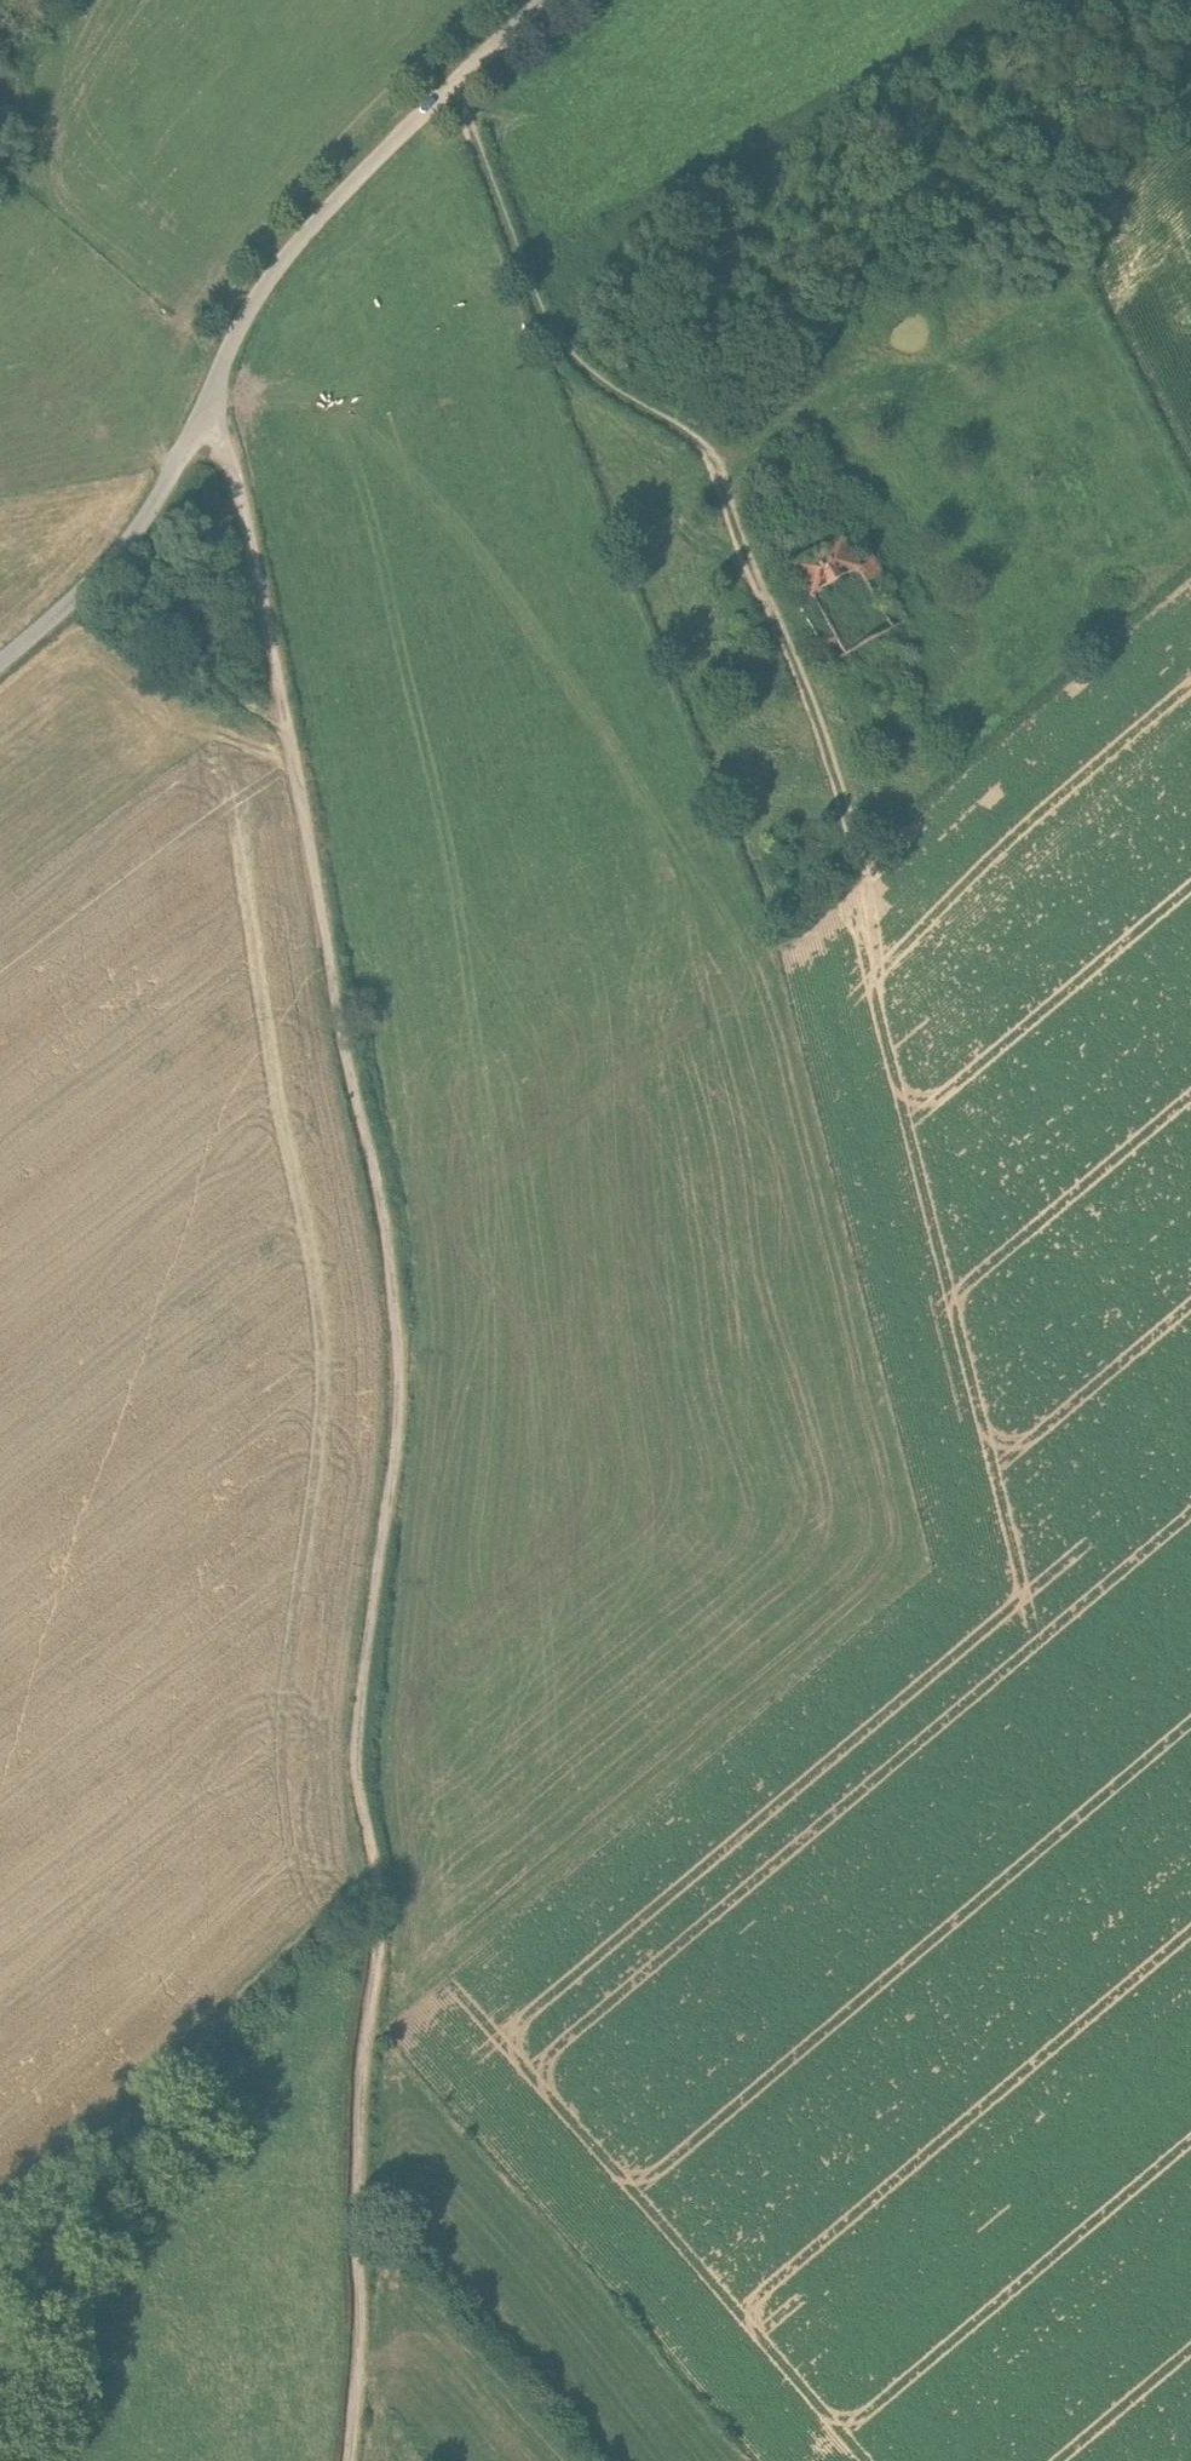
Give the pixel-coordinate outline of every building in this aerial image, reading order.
[(869,553),(854,561),(842,540),(795,567),(808,588),(793,597),(832,664),(908,620),(869,553)]
